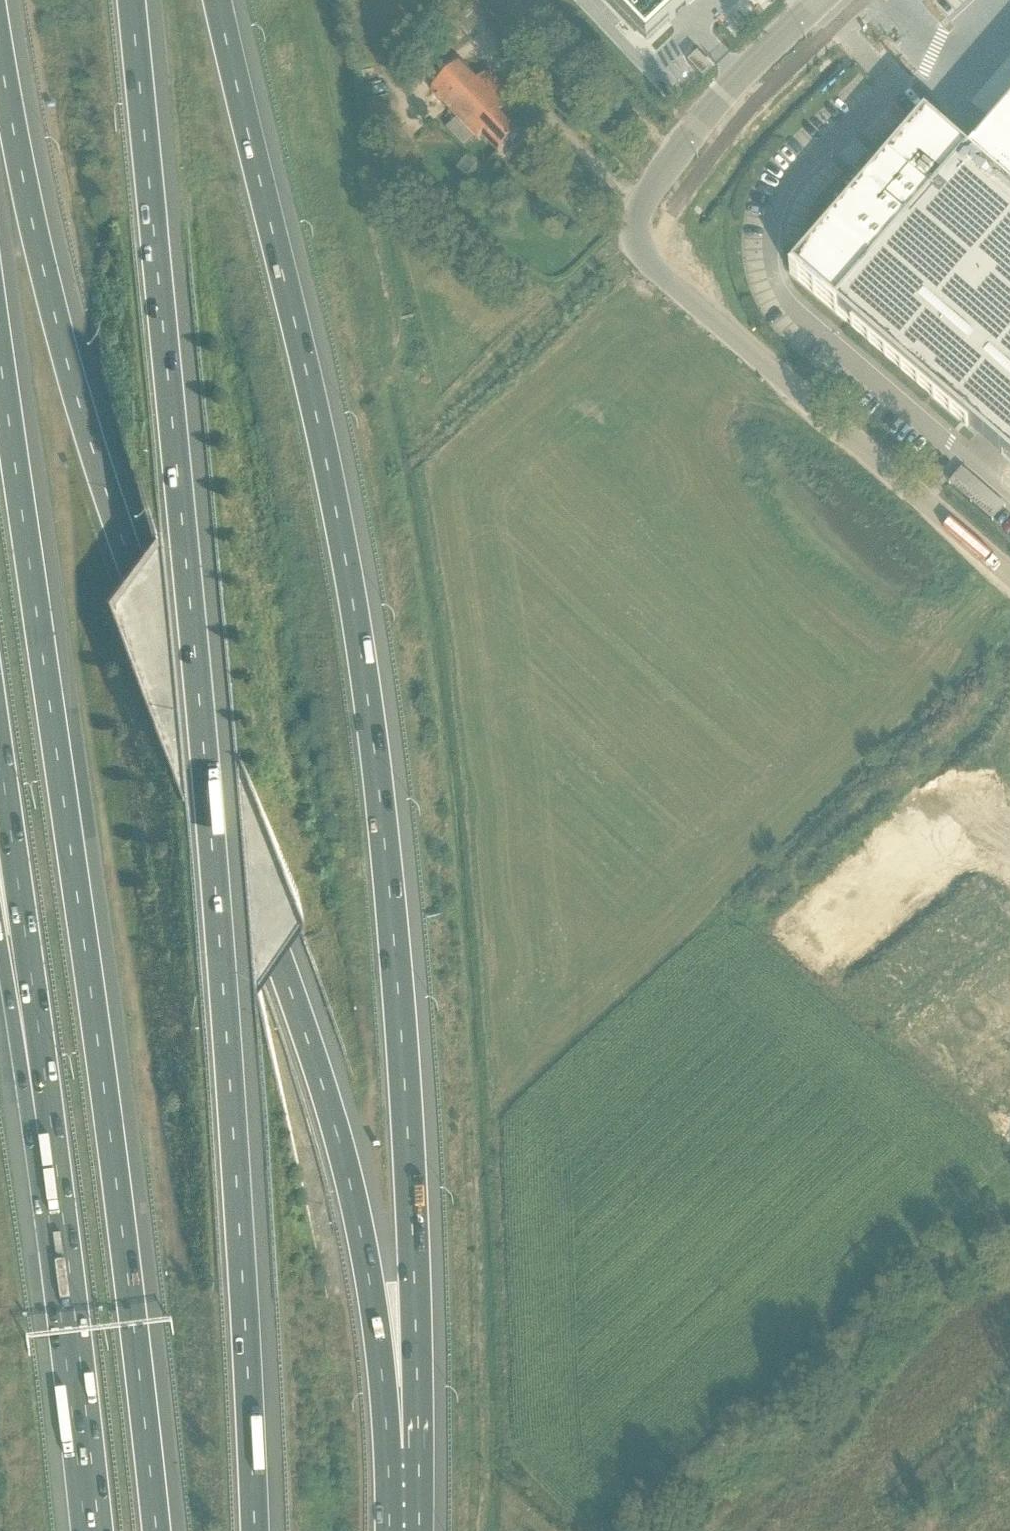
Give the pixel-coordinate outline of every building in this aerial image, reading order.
[(647,42),(669,21),(670,21),(690,2),(691,2),(693,0),(607,0),(647,42)] [(697,55),(688,64),(702,79),(703,80),(712,71),(703,61),(697,55)] [(431,93),(464,127),(478,141),(482,137),(499,154),(520,134),(503,117),(508,113),(505,110),(515,100),(488,72),(479,81),(462,64),(431,93)] [(970,160),(973,163),(980,169),(1009,195),(1009,113),(999,126),(971,158),(970,160)] [(790,273),(966,427),(968,425),(1009,461),(1009,195),(980,169),(973,163),(970,160),(971,158),(925,118),(885,164),(887,165),(883,170),(876,164),(863,178),(870,184),(869,185),(867,184),(790,273)]
